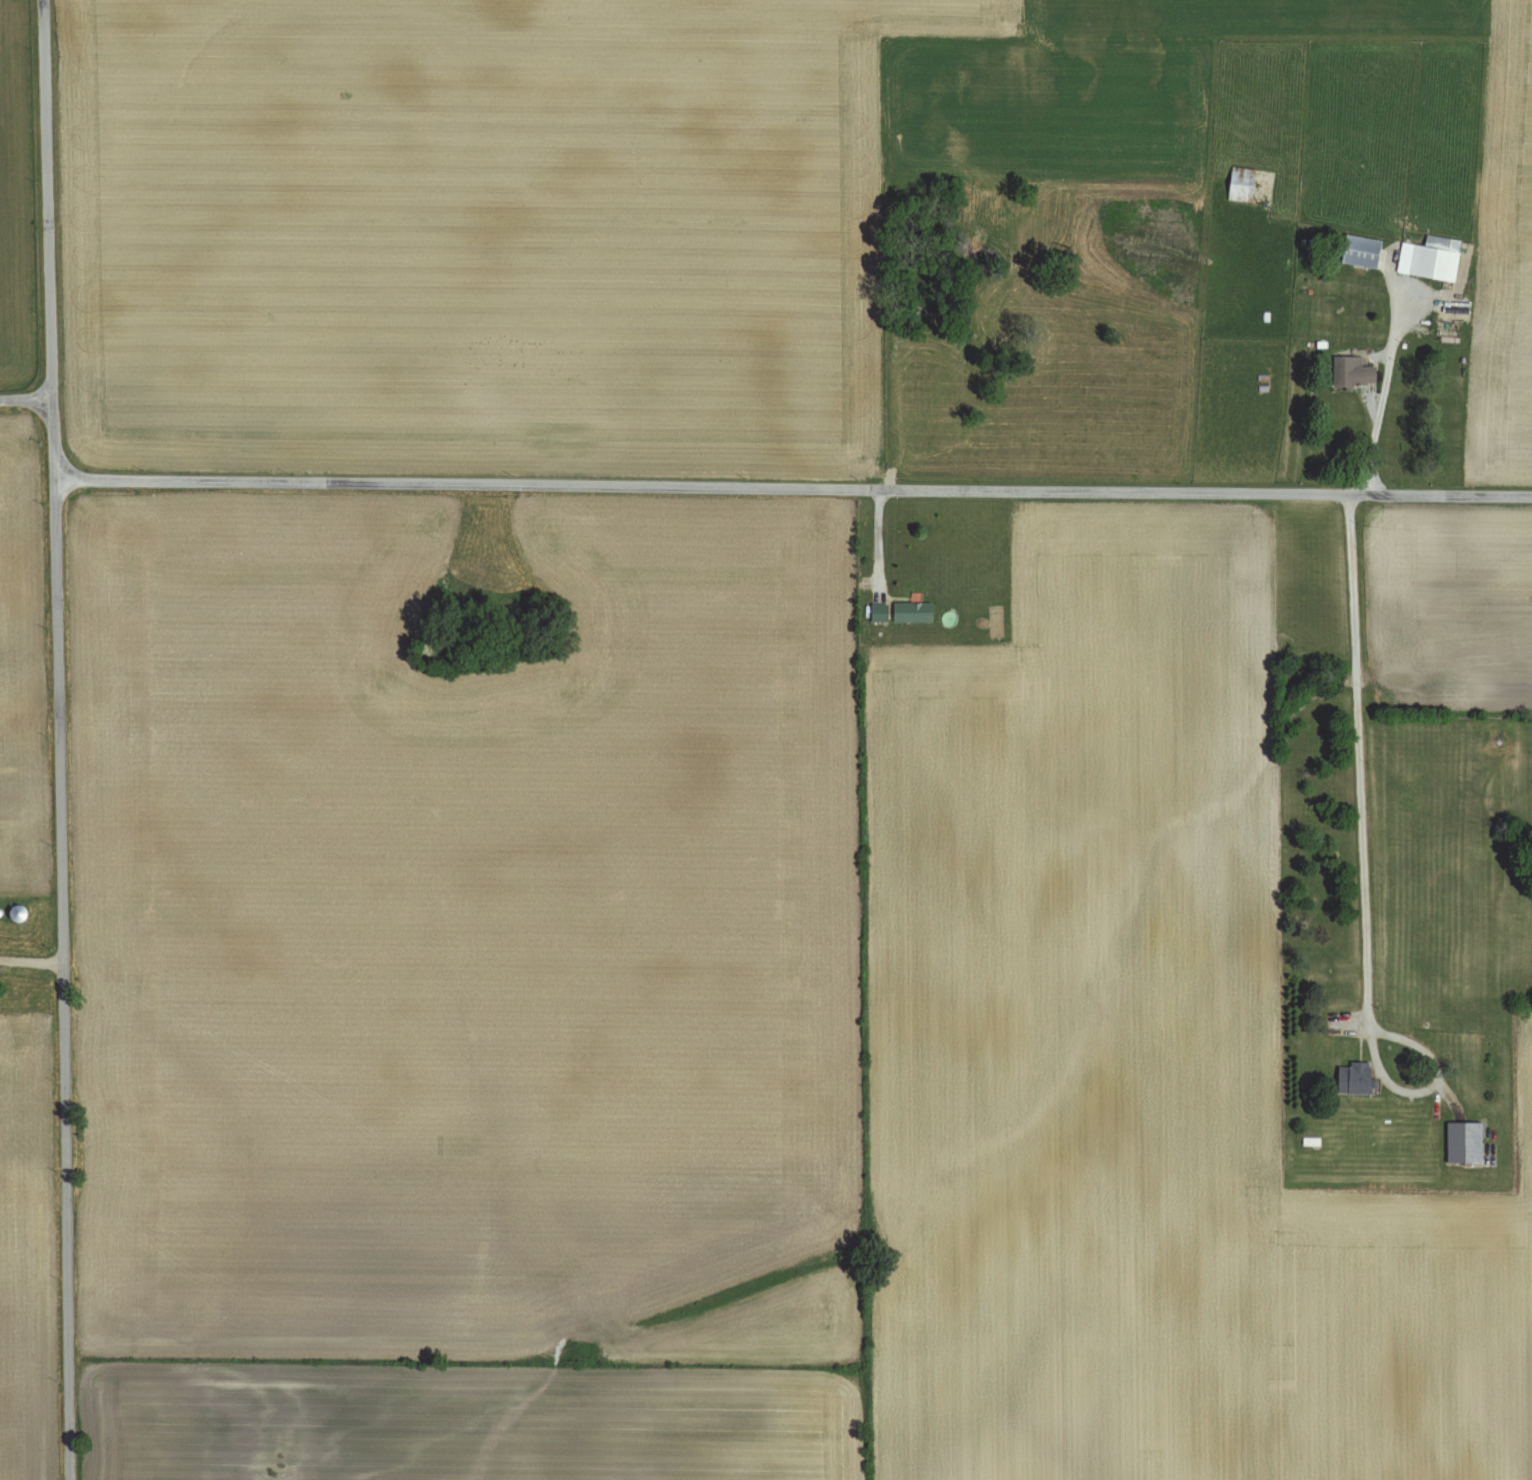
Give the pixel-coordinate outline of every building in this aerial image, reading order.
[(1230,201),(1254,202),(1255,169),(1231,168),(1230,201)] [(1382,240),(1346,234),(1341,263),(1377,269),(1382,240)] [(1403,242),(1398,272),(1456,282),(1463,241),(1427,235),(1425,246),(1403,242)] [(1334,356),(1333,385),(1376,386),(1376,366),(1363,366),(1363,357),(1334,356)] [(894,603),(894,622),(932,622),(932,604),(894,603)] [(888,604),(872,605),(872,623),(888,622),(888,604)] [(1369,1095),(1370,1063),(1351,1063),(1351,1067),(1339,1067),(1338,1094),(1369,1095)] [(1447,1123),(1447,1163),(1482,1164),(1483,1124),(1447,1123)]
